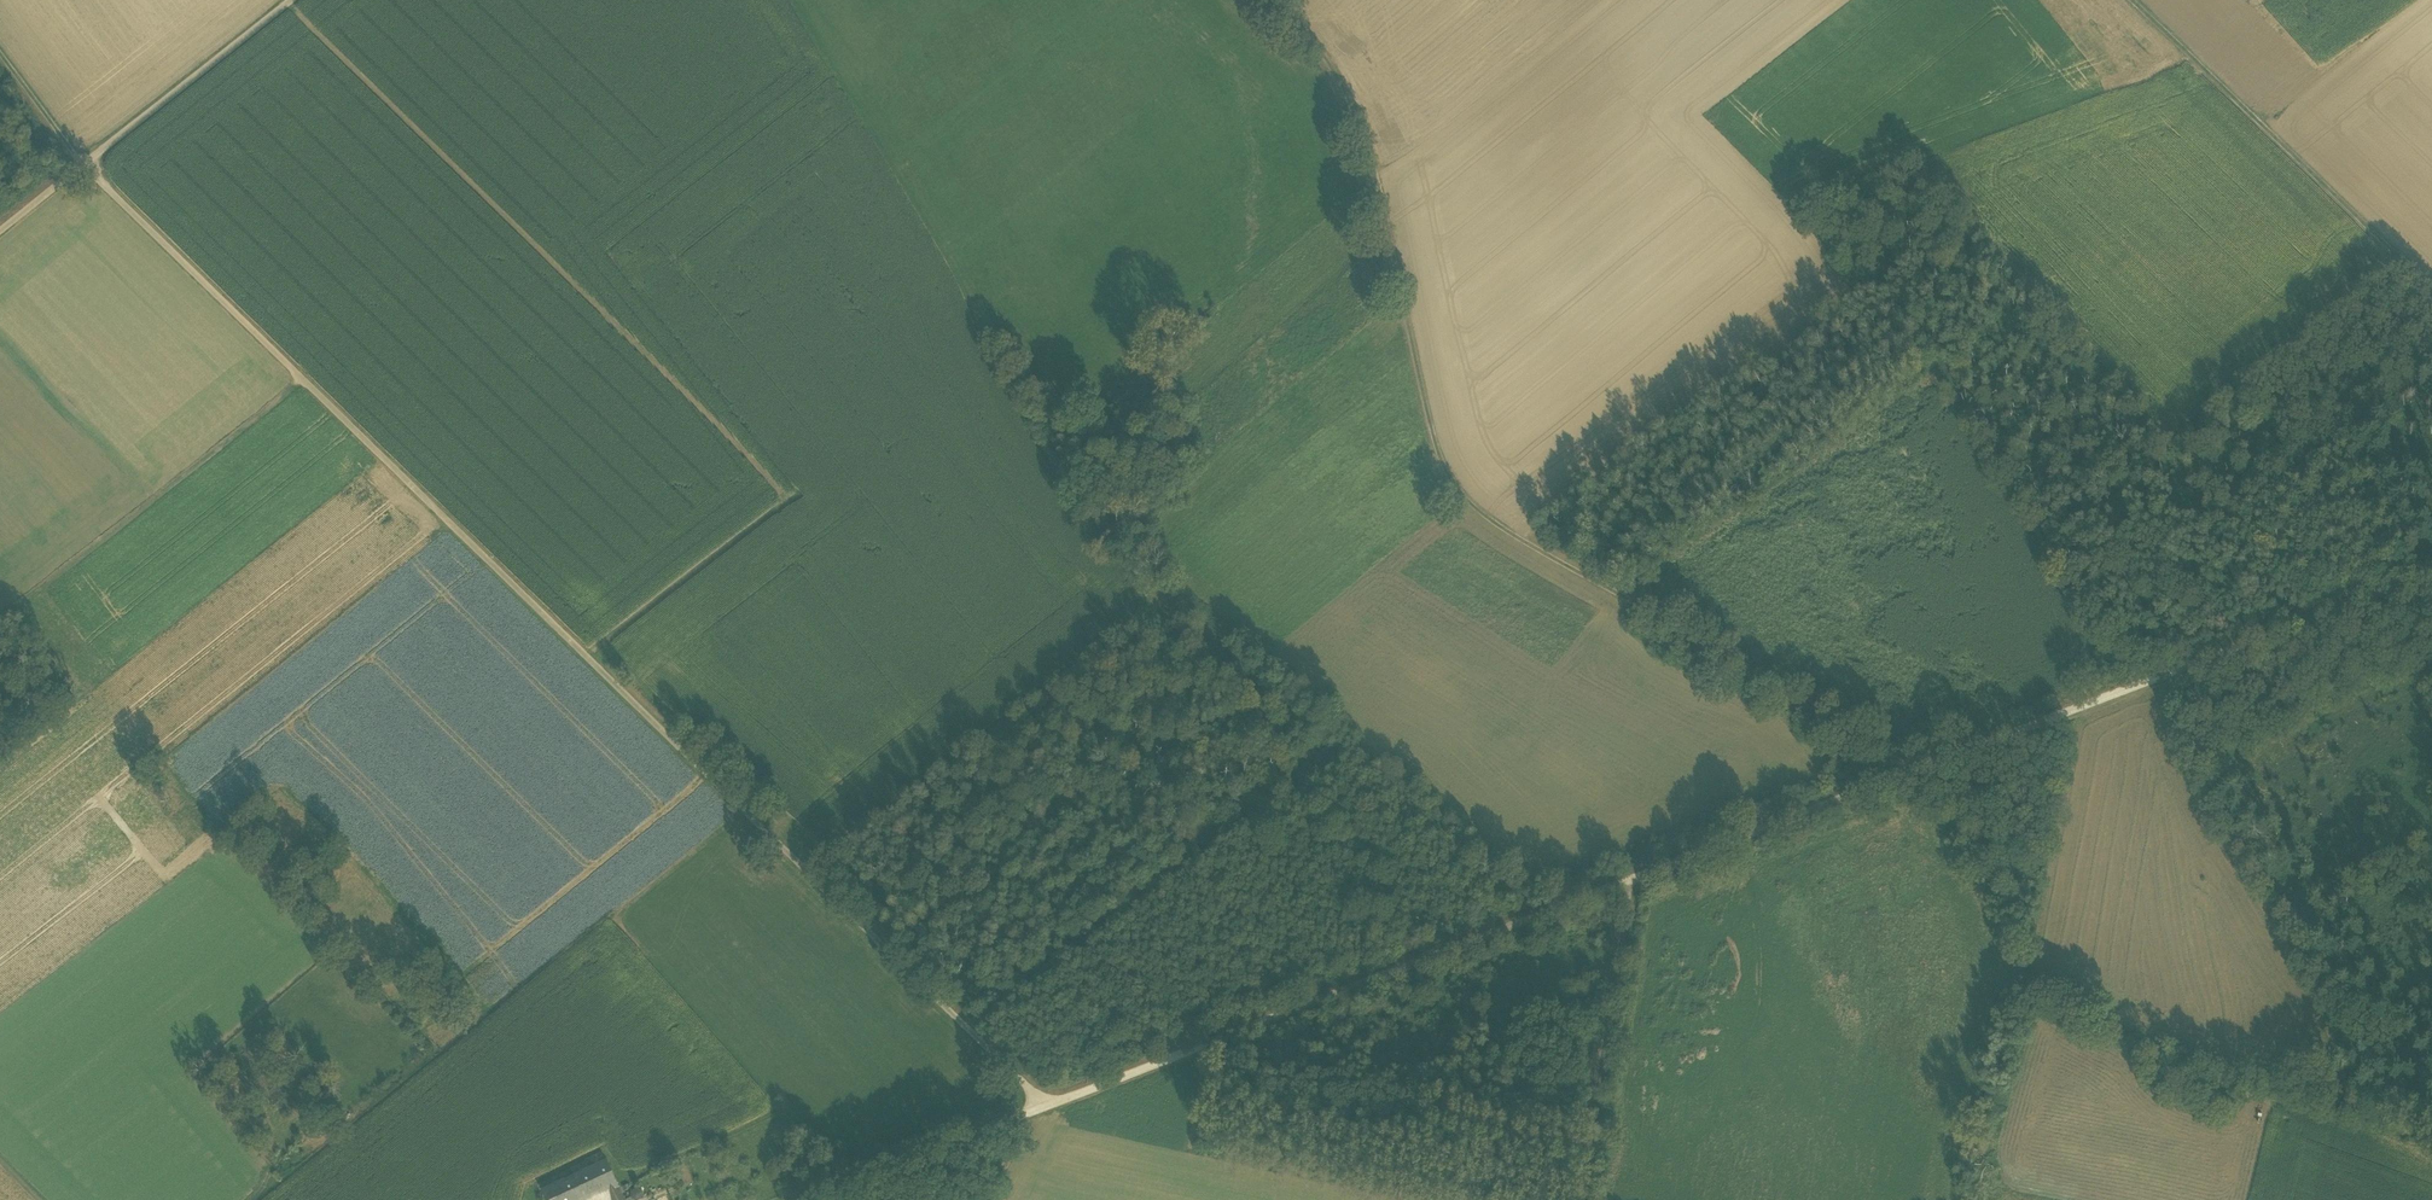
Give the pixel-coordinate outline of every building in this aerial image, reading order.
[(618,1188),(606,1162),(542,1192),(545,1199),(592,1199),(618,1188)] [(618,1188),(592,1199),(624,1199),(618,1188)]
